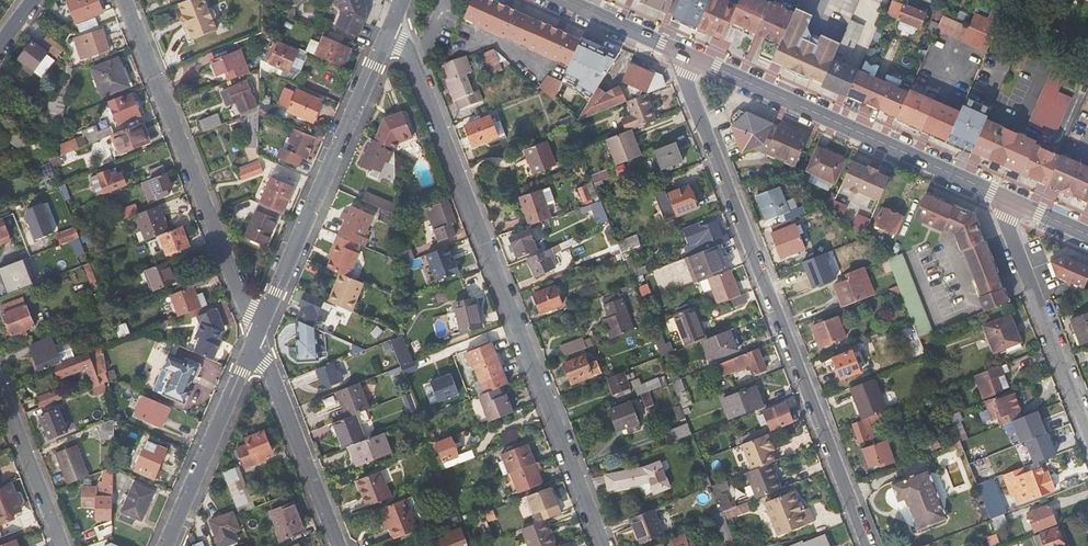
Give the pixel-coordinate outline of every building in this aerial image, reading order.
[(103,11),(98,0),(67,0),(76,23),(103,11)] [(210,7),(208,8),(205,0),(189,0),(179,4),(183,16),(182,16),(181,20),(183,27),(187,28),(188,28),(193,40),(217,30),(213,20),(214,19),(216,15),(214,9),(210,7)] [(363,0),(337,0),(343,14),(337,26),(357,35),(368,13),(363,0)] [(517,41),(528,18),(516,12),(516,11),(491,0),(472,0),(464,18),(517,41)] [(666,12),(672,0),(640,0),(666,12)] [(698,28),(710,0),(680,0),(672,17),(698,28)] [(723,39),(730,23),(738,6),(723,0),(710,0),(698,28),(723,39)] [(770,0),(740,0),(738,6),(730,23),(755,34),(770,1),(770,0)] [(895,0),(893,0),(887,14),(898,19),(896,26),(896,28),(900,29),(911,34),(913,33),(916,27),(919,29),(926,13),(895,0)] [(59,9),(56,1),(50,4),(53,12),(59,9)] [(760,56),(773,62),(795,12),(770,1),(755,34),(764,38),(760,56)] [(995,3),(988,18),(999,22),(1006,8),(995,3)] [(295,16),(295,7),(286,11),(287,12),(295,16)] [(836,54),(840,43),(824,36),(821,38),(818,42),(815,40),(813,43),(802,36),(798,37),(804,23),(808,25),(812,16),(796,9),(795,12),(773,62),(823,84),(833,60),(836,54)] [(988,18),(974,11),(968,26),(993,37),(999,22),(988,18)] [(928,29),(935,32),(937,28),(943,15),(935,12),(928,29)] [(317,15),(313,23),(327,29),(328,30),(331,21),(317,15)] [(968,26),(943,15),(937,28),(962,39),(968,26)] [(76,26),(80,33),(99,26),(96,18),(76,26)] [(517,41),(569,64),(579,41),(528,18),(517,41)] [(864,25),(851,20),(840,43),(836,54),(849,60),(864,25)] [(807,28),(808,25),(804,23),(798,37),(802,36),(813,43),(815,40),(818,42),(821,38),(815,34),(807,36),(807,28)] [(962,39),(987,50),(989,46),(993,37),(968,26),(962,39)] [(85,45),(90,57),(110,50),(101,27),(81,36),(85,45)] [(193,40),(188,28),(187,28),(183,27),(182,28),(189,46),(194,44),(193,40)] [(340,46),(344,37),(328,30),(327,29),(315,56),(333,63),(333,62),(343,66),(350,50),(340,46)] [(897,37),(907,42),(911,34),(900,29),(897,37)] [(571,63),(604,78),(618,53),(583,36),(571,63)] [(1000,63),(1010,67),(1014,57),(1018,48),(993,37),(989,46),(1005,53),(1000,63)] [(316,53),(319,41),(311,39),(308,51),(316,53)] [(47,54),(49,51),(34,40),(19,59),(26,64),(23,69),(32,75),(34,72),(47,54)] [(57,42),(50,52),(58,58),(65,48),(57,42)] [(249,71),(238,42),(224,47),(209,53),(218,75),(227,71),(230,79),(249,71)] [(265,62),(262,69),(271,73),(281,77),(284,70),(289,73),(298,51),(279,42),(269,64),(265,62)] [(90,57),(85,45),(77,52),(69,55),(71,61),(74,63),(75,68),(81,66),(80,62),(90,57)] [(489,72),(509,64),(508,62),(493,49),(482,54),(489,72)] [(47,54),(34,72),(42,78),(55,60),(47,54)] [(470,71),(464,56),(443,64),(450,80),(448,81),(456,102),(457,102),(461,111),(475,105),(472,96),(473,95),(465,74),(470,71)] [(102,97),(130,86),(119,57),(91,69),(102,97)] [(823,84),(849,95),(859,71),(833,60),(823,84)] [(660,76),(632,62),(628,70),(622,82),(628,85),(642,92),(647,94),(665,87),(660,76)] [(54,84),(53,95),(67,96),(73,69),(71,67),(67,64),(62,86),(54,84)] [(1059,92),(1069,70),(1055,64),(1028,125),(1042,131),(1044,125),(1059,92)] [(260,68),(260,78),(268,81),(271,73),(262,69),(260,68)] [(881,110),(898,117),(910,90),(860,68),(859,71),(849,95),(848,96),(863,102),(863,104),(880,111),(881,110)] [(562,81),(548,75),(538,88),(553,100),(562,81)] [(236,102),(240,112),(242,116),(248,113),(259,110),(259,105),(257,106),(247,81),(228,89),(234,103),(236,102)] [(642,92),(628,85),(626,90),(640,96),(642,92)] [(608,93),(597,87),(587,104),(577,120),(625,103),(619,87),(619,86),(608,93)] [(898,117),(923,128),(936,99),(911,88),(910,90),(898,117)] [(234,103),(228,89),(221,92),(227,106),(234,103)] [(314,120),(322,102),(297,91),(288,109),(314,120)] [(1057,131),(1072,97),(1059,92),(1044,125),(1057,131)] [(124,98),(123,96),(110,101),(119,125),(142,116),(133,94),(124,98)] [(632,114),(637,127),(656,120),(646,94),(627,102),(632,114)] [(67,96),(53,95),(50,95),(46,112),(64,113),(67,96)] [(587,104),(572,98),(566,111),(571,115),(577,120),(587,104)] [(923,128),(948,139),(954,125),(961,110),(936,99),(923,128)] [(277,109),(259,101),(259,105),(259,110),(271,115),(274,116),(277,109)] [(988,116),(963,105),(961,110),(954,125),(948,139),(946,144),(971,155),(973,151),(986,120),(988,116)] [(764,144),(773,124),(740,109),(729,119),(742,152),(753,148),(764,144)] [(266,129),(271,115),(259,110),(259,114),(258,128),(266,129)] [(385,117),(375,140),(390,147),(394,149),(395,149),(398,143),(412,137),(402,111),(385,117)] [(199,120),(203,131),(222,124),(217,113),(199,120)] [(248,147),(258,148),(258,128),(259,114),(248,113),(248,147)] [(632,114),(621,119),(626,132),(630,130),(637,127),(632,114)] [(559,120),(561,127),(577,120),(571,115),(559,120)] [(0,116),(0,128),(7,133),(12,125),(0,116)] [(504,134),(499,121),(492,123),(489,116),(465,126),(473,145),(504,134)] [(992,160),(1003,165),(1013,169),(1023,173),(1035,145),(1036,144),(1037,142),(1027,138),(1017,133),(986,120),(973,151),(981,155),(992,160)] [(149,142),(142,123),(113,135),(112,135),(119,153),(149,142)] [(311,132),(293,124),(280,154),(299,163),(302,157),(309,159),(317,139),(310,135),(311,132)] [(808,137),(781,125),(779,127),(773,124),(764,144),(753,148),(767,154),(768,153),(795,166),(808,137)] [(82,131),(84,137),(100,131),(97,125),(82,131)] [(15,127),(5,139),(38,164),(49,160),(54,157),(29,138),(15,127)] [(100,131),(84,137),(87,145),(112,135),(113,135),(110,127),(100,131)] [(921,133),(946,144),(948,139),(923,128),(921,133)] [(637,147),(630,130),(626,132),(606,139),(617,165),(637,158),(642,155),(638,147),(637,147)] [(34,132),(29,138),(54,157),(56,149),(34,132)] [(60,146),(63,154),(73,150),(87,145),(84,137),(60,146)] [(390,147),(375,140),(373,143),(371,142),(360,165),(371,170),(369,176),(378,180),(381,172),(385,173),(390,162),(386,161),(391,152),(388,150),(390,147)] [(547,140),(524,150),(533,174),(556,165),(547,140)] [(682,163),(674,143),(669,145),(655,150),(662,170),(682,163)] [(1060,157),(1035,145),(1023,173),(1048,184),(1060,157)] [(395,164),(394,149),(390,147),(388,150),(391,152),(386,161),(390,162),(395,164)] [(807,171),(834,184),(846,159),(818,147),(807,171)] [(50,162),(53,168),(76,159),(73,150),(63,154),(54,157),(49,160),(50,162)] [(1087,202),(1087,167),(1085,165),(1085,164),(1077,160),(1076,162),(1061,155),(1060,157),(1048,184),(1062,191),(1062,192),(1075,198),(1075,196),(1087,202)] [(263,172),(259,161),(237,169),(242,181),(263,172)] [(852,161),(842,183),(880,201),(890,178),(852,161)] [(33,172),(36,177),(42,175),(42,174),(53,169),(53,168),(50,162),(39,166),(40,169),(33,172)] [(146,171),(150,179),(166,173),(162,165),(146,171)] [(53,169),(42,174),(42,175),(48,190),(59,185),(53,169)] [(610,177),(606,169),(591,175),(594,184),(610,177)] [(110,170),(99,174),(106,192),(126,185),(122,173),(112,177),(110,170)] [(275,171),(260,205),(277,212),(282,215),(297,181),(275,171)] [(172,188),(166,173),(150,179),(141,183),(149,202),(158,199),(169,194),(168,190),(172,188)] [(1048,184),(1023,173),(1022,176),(1047,187),(1048,184)] [(586,185),(578,189),(583,203),(598,196),(592,181),(585,184),(586,185)] [(662,212),(665,221),(678,216),(678,217),(697,209),(689,186),(667,195),(656,199),(662,212)] [(779,216),(781,223),(799,216),(807,213),(804,206),(789,212),(779,187),(757,196),(767,220),(779,216)] [(519,197),(529,225),(551,217),(540,188),(519,197)] [(395,206),(366,193),(362,201),(394,215),(396,216),(395,206)] [(973,216),(926,194),(915,218),(944,231),(945,229),(955,233),(958,242),(957,243),(960,252),(964,250),(969,262),(977,281),(979,288),(975,290),(975,291),(983,312),(1007,302),(998,280),(989,256),(979,230),(973,216)] [(828,213),(834,200),(829,198),(828,198),(823,207),(828,213)] [(456,235),(452,224),(457,222),(448,200),(426,208),(439,242),(456,235)] [(834,200),(828,213),(839,219),(846,205),(834,200)] [(602,201),(591,205),(599,223),(609,219),(602,201)] [(36,239),(54,232),(43,204),(27,210),(26,215),(36,239)] [(260,205),(257,211),(274,218),(277,212),(260,205)] [(104,218),(107,226),(132,216),(128,206),(115,211),(116,213),(104,218)] [(136,215),(146,240),(158,235),(168,231),(158,206),(136,215)] [(343,229),(339,236),(356,243),(365,247),(371,231),(368,229),(374,215),(351,206),(348,214),(344,213),(341,219),(345,221),(342,228),(343,229)] [(896,234),(904,216),(884,207),(875,225),(896,234)] [(243,237),(265,247),(277,220),(274,218),(257,211),(255,210),(243,237)] [(378,220),(396,228),(396,218),(382,212),(378,220)] [(665,221),(662,212),(655,215),(658,224),(665,221)] [(865,234),(871,220),(858,215),(853,227),(865,234)] [(3,243),(11,240),(9,236),(9,235),(3,220),(0,221),(0,247),(4,246),(3,243)] [(701,227),(699,221),(684,228),(690,245),(685,247),(689,256),(717,245),(725,242),(722,234),(717,221),(701,227)] [(805,248),(796,224),(772,232),(782,258),(805,248)] [(58,233),(62,244),(79,237),(75,226),(58,233)] [(189,246),(181,226),(168,231),(158,235),(169,261),(175,259),(183,256),(181,249),(189,246)] [(611,226),(604,232),(608,242),(611,241),(616,239),(611,226)] [(529,230),(509,238),(517,257),(537,250),(529,230)] [(728,232),(722,234),(725,242),(731,239),(728,232)] [(640,245),(636,234),(617,242),(621,252),(640,245)] [(341,273),(349,276),(359,253),(352,250),(356,243),(339,236),(338,235),(334,243),(337,244),(331,259),(327,267),(341,273)] [(577,245),(573,236),(569,238),(572,247),(577,245)] [(572,247),(569,238),(526,257),(534,276),(553,268),(549,257),(572,247)] [(896,242),(891,250),(892,251),(898,254),(899,253),(903,245),(896,242)] [(337,244),(334,243),(328,258),(331,259),(337,244)] [(452,256),(448,245),(426,254),(437,280),(461,271),(456,260),(451,262),(450,257),(452,256)] [(641,248),(640,245),(621,252),(631,278),(632,278),(642,274),(648,272),(646,266),(636,269),(632,258),(630,258),(629,253),(641,248)] [(727,270),(717,245),(689,256),(684,258),(694,283),(705,279),(727,270)] [(411,248),(397,254),(397,265),(415,258),(411,248)] [(568,253),(571,261),(576,259),(573,251),(568,253)] [(930,333),(899,253),(898,254),(888,258),(893,270),(898,285),(905,302),(913,321),(919,337),(930,333)] [(793,266),(803,292),(826,283),(816,258),(793,266)] [(888,258),(881,261),(886,273),(893,270),(888,258)] [(1069,281),(1083,288),(1084,288),(1085,285),(1087,280),(1087,269),(1065,258),(1051,264),(1056,275),(1069,281)] [(23,259),(0,268),(0,277),(1,277),(7,294),(33,284),(23,259)] [(178,269),(175,259),(169,261),(148,270),(156,289),(176,281),(173,272),(178,269)] [(1063,284),(1069,281),(1056,275),(1051,264),(1047,265),(1053,279),(1063,284)] [(835,284),(843,307),(863,299),(875,294),(865,268),(846,275),(848,279),(835,284)] [(727,270),(705,279),(714,304),(730,298),(740,295),(730,270),(727,270)] [(349,276),(341,273),(329,301),(352,311),(364,283),(349,276)] [(642,274),(632,278),(635,284),(645,280),(642,274)] [(176,308),(179,317),(207,306),(202,293),(197,295),(194,286),(205,281),(204,277),(189,283),(190,287),(171,295),(173,301),(164,305),(167,311),(176,308)] [(633,284),(621,288),(622,292),(626,290),(628,293),(635,290),(633,284)] [(555,285),(532,293),(540,313),(563,304),(555,285)] [(604,319),(611,339),(635,329),(628,311),(620,291),(603,298),(606,305),(604,306),(608,317),(604,319)] [(303,306),(297,320),(299,320),(312,326),(316,318),(326,323),(330,313),(329,312),(332,305),(323,301),(324,300),(306,292),(300,305),(303,306)] [(740,295),(730,298),(733,306),(747,300),(744,293),(740,295)] [(23,296),(1,305),(12,335),(35,327),(23,296)] [(456,313),(450,315),(454,333),(484,327),(477,298),(454,303),(456,313)] [(219,312),(217,307),(200,313),(204,323),(200,324),(196,335),(201,336),(195,350),(213,358),(220,344),(216,343),(218,338),(223,327),(218,312),(219,312)] [(685,343),(703,336),(693,309),(674,316),(685,343)] [(1074,330),(1076,329),(1082,346),(1087,343),(1087,311),(1070,318),(1074,330)] [(121,324),(116,312),(109,314),(119,340),(131,335),(126,322),(121,324)] [(820,348),(847,337),(839,316),(812,327),(820,348)] [(1005,348),(1020,342),(1010,316),(984,327),(995,353),(1005,348)] [(298,361),(319,359),(317,336),(317,328),(312,326),(299,320),(299,337),(297,337),(298,361)] [(378,326),(370,333),(376,338),(383,331),(378,326)] [(156,348),(162,335),(148,329),(143,342),(156,348)] [(737,349),(730,329),(702,340),(710,360),(737,349)] [(664,343),(660,333),(654,336),(662,356),(673,351),(669,342),(664,343)] [(935,345),(930,333),(919,337),(924,350),(935,345)] [(402,335),(391,340),(401,366),(413,361),(402,335)] [(38,370),(39,372),(53,366),(57,364),(61,363),(61,362),(55,346),(51,337),(30,345),(36,358),(33,362),(35,369),(38,370)] [(590,337),(584,340),(587,348),(593,346),(590,337)] [(560,347),(564,357),(587,348),(584,340),(583,338),(560,347)] [(69,341),(55,346),(61,362),(75,356),(69,341)] [(389,341),(382,343),(386,354),(393,352),(389,341)] [(1022,348),(1020,342),(1005,348),(1007,354),(1022,348)] [(492,343),(468,352),(473,365),(479,380),(474,382),(479,395),(484,393),(499,387),(503,386),(508,383),(492,343)] [(93,367),(100,385),(108,382),(108,379),(105,362),(102,347),(66,361),(61,363),(57,364),(63,379),(93,367)] [(767,370),(758,348),(719,363),(724,374),(750,364),(754,374),(767,370)] [(842,380),(869,369),(861,348),(833,359),(842,380)] [(473,365),(468,352),(464,354),(469,367),(473,365)] [(585,354),(564,363),(572,385),(594,376),(589,363),(585,354)] [(192,391),(189,390),(199,365),(187,360),(186,363),(169,356),(162,370),(168,373),(165,379),(169,381),(163,393),(186,404),(192,391)] [(597,360),(589,363),(594,376),(602,373),(597,360)] [(404,374),(414,370),(418,368),(415,361),(413,361),(401,366),(404,374)] [(340,381),(333,362),(316,369),(323,388),(340,381)] [(59,380),(63,379),(57,364),(53,366),(59,380)] [(983,399),(1002,391),(997,378),(1004,375),(1000,365),(974,375),(983,399)] [(629,378),(626,370),(607,377),(614,394),(623,391),(624,394),(631,391),(626,379),(629,378)] [(679,372),(669,375),(672,382),(681,378),(679,372)] [(439,401),(459,393),(452,373),(431,381),(439,401)] [(1009,388),(1004,375),(997,378),(1002,391),(1009,388)] [(691,404),(681,378),(672,382),(673,385),(680,404),(682,408),(691,404)] [(634,387),(638,395),(640,394),(649,390),(658,387),(654,379),(634,387)] [(887,410),(876,379),(850,389),(862,420),(878,414),(887,410)] [(371,408),(360,382),(335,391),(346,417),(355,414),(371,408)] [(723,399),(730,418),(765,404),(764,393),(758,395),(754,386),(723,399)] [(513,411),(506,394),(502,396),(499,387),(484,393),(479,395),(489,421),(513,411)] [(39,408),(63,399),(59,388),(35,397),(39,408)] [(655,404),(649,390),(640,394),(646,408),(655,404)] [(402,396),(408,413),(417,410),(411,393),(402,396)] [(1021,408),(1015,393),(1012,395),(1004,398),(1003,394),(984,401),(991,420),(998,418),(1000,425),(1011,421),(1023,416),(1020,409),(1021,408)] [(162,426),(170,407),(144,395),(136,414),(162,426)] [(950,399),(945,401),(950,413),(956,411),(950,399)] [(610,410),(618,431),(627,428),(629,433),(641,428),(631,401),(610,410)] [(763,410),(771,430),(793,421),(785,402),(763,410)] [(679,419),(686,416),(685,414),(682,409),(682,408),(680,404),(674,406),(679,419)] [(68,431),(59,409),(40,416),(50,438),(68,431)] [(959,411),(949,415),(953,423),(960,420),(962,419),(959,411)] [(1025,441),(1046,432),(1049,431),(1045,423),(1042,425),(1039,419),(1036,411),(1023,416),(1011,421),(1020,443),(1025,441)] [(365,440),(355,414),(346,417),(334,422),(341,438),(344,448),(347,447),(365,440)] [(881,420),(878,414),(862,420),(853,424),(860,443),(874,437),(870,425),(881,420)] [(99,447),(114,448),(114,418),(100,423),(99,447)] [(964,432),(960,420),(953,423),(955,430),(961,428),(963,433),(964,432)] [(341,438),(334,422),(328,425),(333,437),(339,438),(341,438)] [(670,430),(674,441),(692,433),(688,423),(670,430)] [(745,435),(747,442),(768,434),(769,433),(766,426),(744,435),(745,435)] [(963,433),(961,428),(955,430),(959,438),(960,440),(967,438),(964,432),(963,433)] [(247,437),(249,443),(238,447),(246,467),(267,459),(266,455),(273,452),(265,430),(247,437)] [(513,442),(512,430),(501,432),(503,446),(513,442)] [(1025,441),(1033,462),(1054,454),(1046,432),(1025,441)] [(390,452),(382,433),(365,440),(347,447),(349,458),(354,456),(358,465),(390,452)] [(770,463),(775,461),(771,451),(768,445),(772,444),(768,434),(747,442),(741,444),(752,471),(770,463)] [(745,435),(735,439),(737,446),(741,444),(747,442),(745,435)] [(458,455),(451,436),(443,438),(436,441),(446,468),(475,457),(472,450),(458,455)] [(918,445),(921,456),(939,448),(938,446),(940,445),(937,437),(932,440),(926,442),(918,445)] [(894,460),(886,439),(871,445),(862,448),(869,464),(879,461),(881,465),(894,460)] [(135,469),(154,478),(166,450),(148,441),(135,469)] [(55,454),(67,485),(90,476),(78,444),(55,454)] [(499,463),(504,475),(511,472),(535,463),(529,446),(517,451),(516,449),(503,454),(505,460),(499,463)] [(976,477),(993,473),(990,457),(973,461),(976,477)] [(655,492),(670,486),(660,461),(643,468),(606,475),(608,490),(651,482),(655,492)] [(543,483),(535,463),(511,472),(518,492),(543,483)] [(780,489),(770,463),(752,471),(748,472),(754,489),(750,491),(754,499),(776,490),(780,489)] [(240,466),(224,472),(237,506),(240,513),(256,506),(254,500),(264,496),(263,491),(252,495),(240,466)] [(1026,475),(1023,466),(1003,475),(1011,494),(1014,494),(1019,505),(1054,491),(1050,479),(1047,480),(1042,468),(1026,475)] [(113,503),(113,467),(104,471),(103,484),(101,484),(97,488),(83,487),(82,508),(96,509),(102,509),(103,504),(113,504),(113,503)] [(900,499),(906,497),(918,528),(947,517),(928,469),(893,482),(900,499)] [(367,506),(392,497),(381,470),(357,479),(367,506)] [(708,474),(702,476),(707,487),(712,485),(708,474)] [(992,478),(977,484),(985,504),(990,517),(991,519),(1004,514),(1003,511),(1005,510),(993,478),(992,478)] [(730,488),(727,480),(713,486),(723,511),(731,508),(729,503),(726,495),(723,497),(721,492),(730,488)] [(135,483),(119,518),(132,524),(136,517),(142,520),(154,492),(135,483)] [(11,485),(0,489),(0,524),(13,519),(11,514),(21,510),(11,485)] [(561,513),(551,487),(528,496),(538,522),(545,519),(561,513)] [(797,490),(793,491),(801,511),(805,509),(797,490)] [(801,511),(793,491),(765,502),(778,535),(814,521),(809,508),(805,509),(801,511)] [(418,529),(406,498),(382,507),(389,525),(394,538),(418,529)] [(283,539),(305,530),(295,503),(272,511),(283,539)] [(985,504),(978,507),(983,520),(990,517),(985,504)] [(1027,513),(1034,531),(1056,523),(1049,504),(1027,513)] [(740,507),(739,505),(737,506),(731,508),(723,511),(726,519),(742,513),(740,507)] [(389,525),(382,507),(377,509),(384,527),(389,525)] [(664,534),(654,509),(631,518),(630,518),(641,544),(664,534)] [(217,538),(240,529),(233,511),(210,520),(217,538)] [(726,519),(723,511),(713,515),(723,542),(726,541),(728,545),(736,545),(726,519)] [(439,519),(441,527),(459,520),(456,512),(439,519)] [(1009,525),(1004,514),(991,519),(995,530),(1009,525)] [(483,517),(475,520),(478,527),(486,524),(483,517)] [(545,519),(538,522),(522,528),(529,545),(552,545),(555,545),(545,519)] [(112,536),(112,521),(93,529),(98,542),(112,536)] [(1065,542),(1066,539),(1063,532),(1060,530),(1058,526),(1047,531),(1046,530),(1033,535),(1037,545),(1066,545),(1065,542)] [(447,535),(434,540),(437,545),(458,545),(467,543),(462,529),(447,535)] [(997,534),(986,538),(989,545),(997,545),(1001,545),(997,534)] [(689,545),(686,535),(668,540),(670,545),(688,545),(689,545)] [(803,539),(799,540),(785,545),(827,545),(823,535),(804,542),(803,539)]
